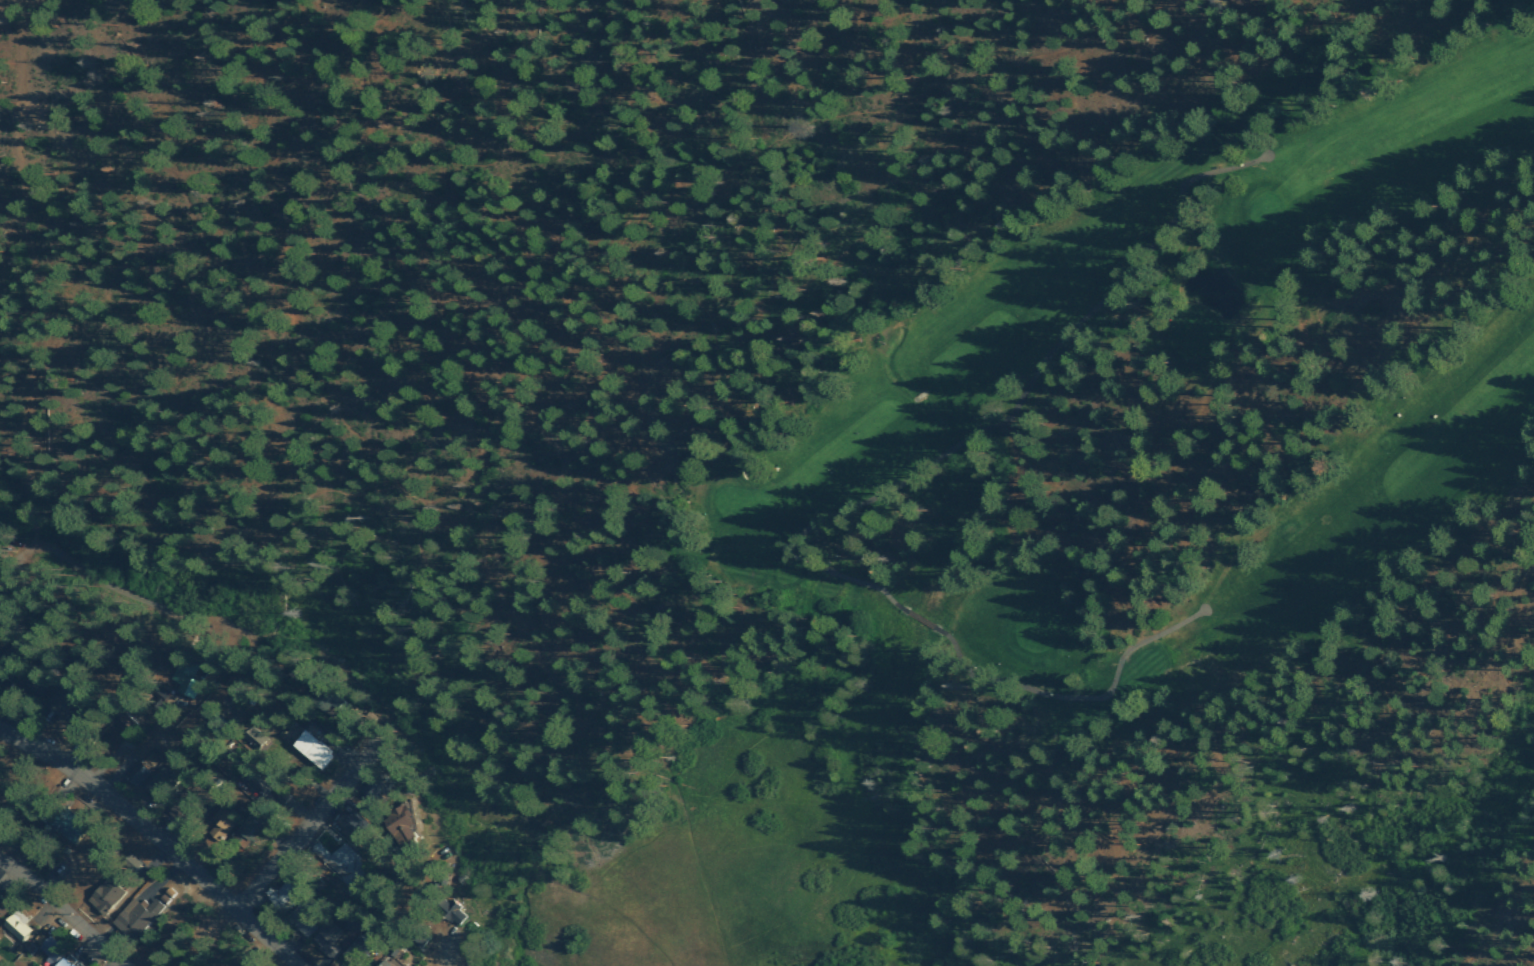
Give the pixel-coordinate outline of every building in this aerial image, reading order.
[(198,683),(191,679),(198,666),(181,658),(170,680),(178,684),(175,691),(190,699),(198,683)] [(74,702),(58,687),(41,705),(58,721),(74,702)] [(111,727),(128,734),(134,720),(117,712),(111,727)] [(265,739),(250,725),(239,736),(255,750),(265,739)] [(320,770),(334,751),(314,736),(318,732),(313,729),(309,735),(302,729),(289,746),(320,770)] [(139,787),(148,769),(132,762),(123,779),(139,787)] [(410,825),(405,817),(409,815),(403,805),(379,818),(395,845),(411,836),(406,827),(410,825)] [(47,827),(71,842),(84,822),(59,807),(47,827)] [(228,838),(243,850),(264,822),(249,811),(228,838)] [(337,824),(350,838),(364,825),(352,811),(337,824)] [(341,843),(330,855),(315,842),(308,850),(351,888),(369,868),(341,843)] [(83,900),(102,917),(125,893),(106,875),(83,900)] [(0,893),(0,917),(12,901),(0,893)] [(163,905),(154,897),(146,906),(134,895),(110,922),(121,931),(124,928),(133,937),(163,905)] [(457,926),(466,913),(447,899),(438,912),(457,926)] [(19,943),(31,930),(23,923),(27,919),(15,907),(0,923),(0,924),(19,943)] [(286,921),(305,936),(314,924),(296,910),(286,921)] [(332,941),(341,931),(326,917),(307,938),(328,958),(338,947),(332,941)] [(63,958),(66,955),(44,933),(33,944),(45,956),(41,960),(48,965),(71,965),(63,958)] [(388,951),(373,965),(403,965),(388,951)]
